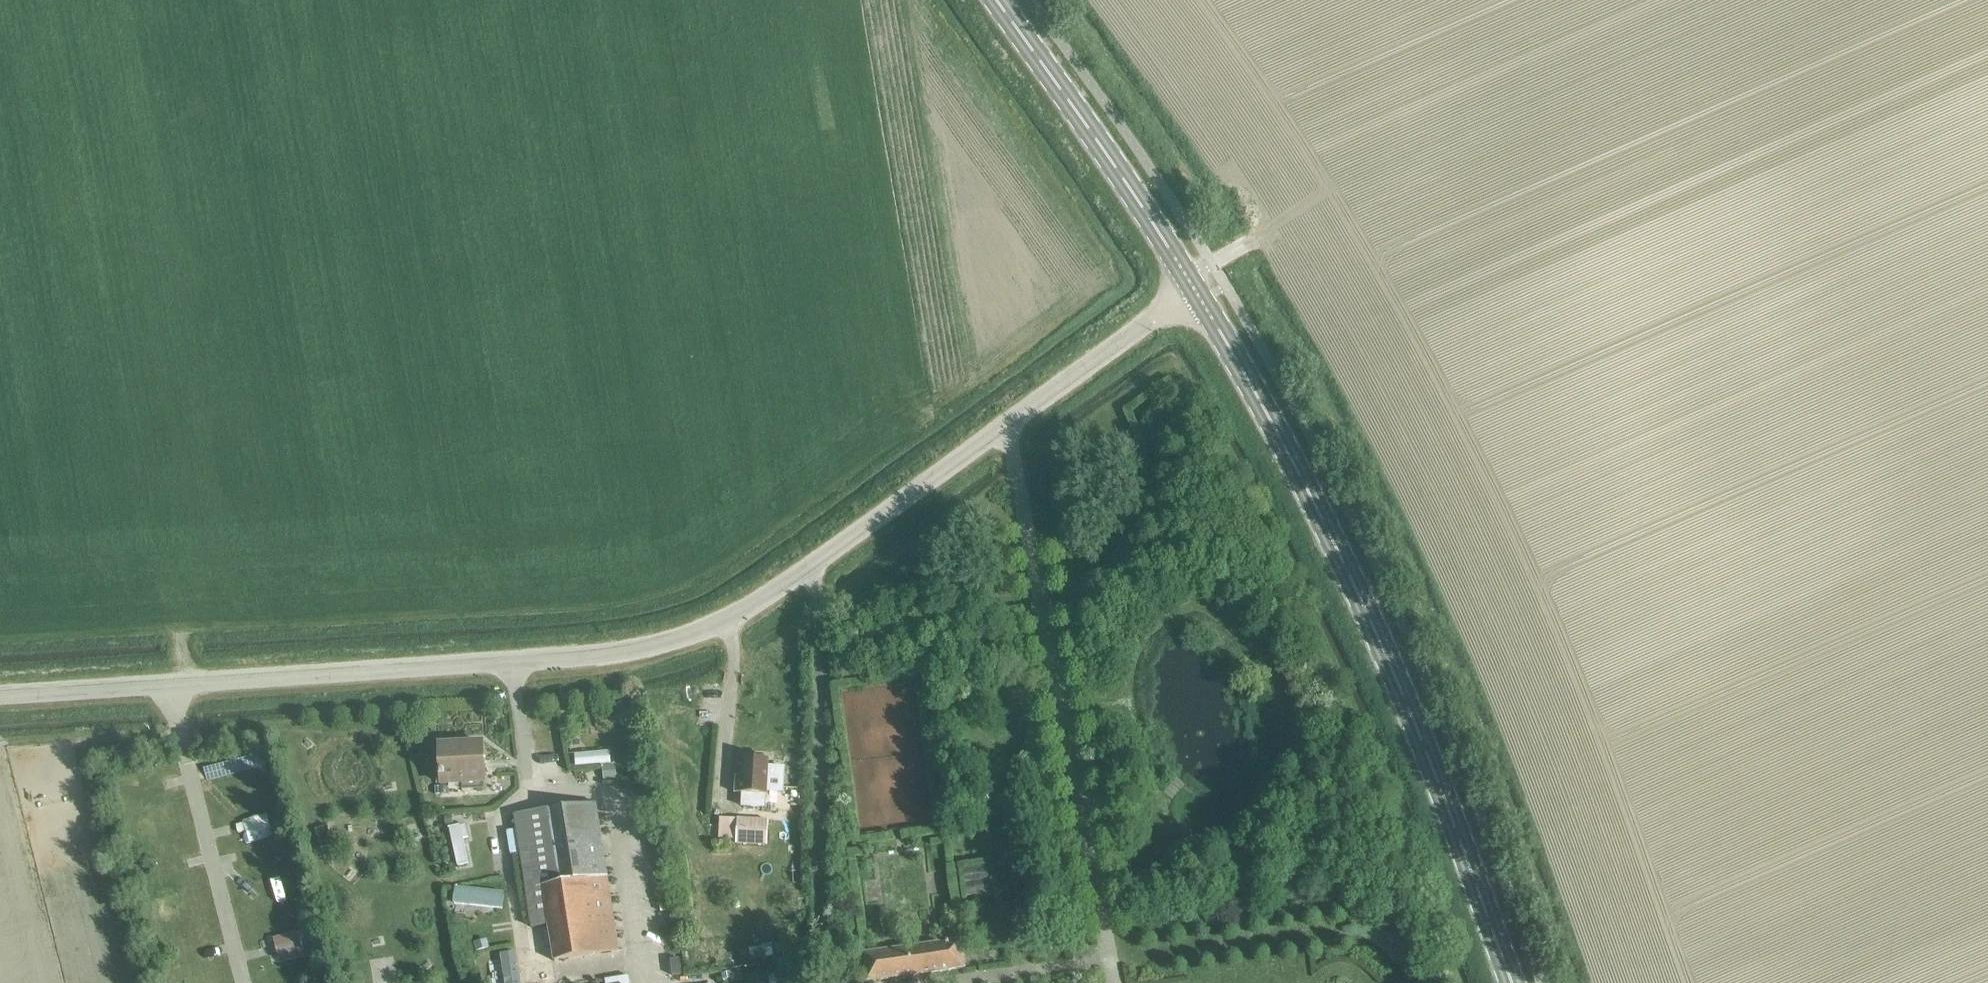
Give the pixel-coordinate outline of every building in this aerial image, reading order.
[(462,791),(485,790),(483,744),(439,746),(441,784),(461,783),(462,791)] [(575,767),(611,764),(610,752),(574,755),(575,767)] [(764,795),(766,795),(768,760),(742,759),(741,777),(736,777),(735,793),(743,794),(742,806),(763,807),(764,795)] [(554,961),(618,951),(595,803),(515,816),(532,928),(549,924),(554,961)] [(736,844),(766,845),(767,820),(738,819),(736,844)] [(466,826),(461,827),(460,825),(449,827),(458,866),(468,864),(463,838),(468,837),(466,826)] [(963,871),(967,897),(991,894),(987,867),(963,871)] [(867,982),(868,982),(964,970),(961,942),(863,956),(867,982)]
